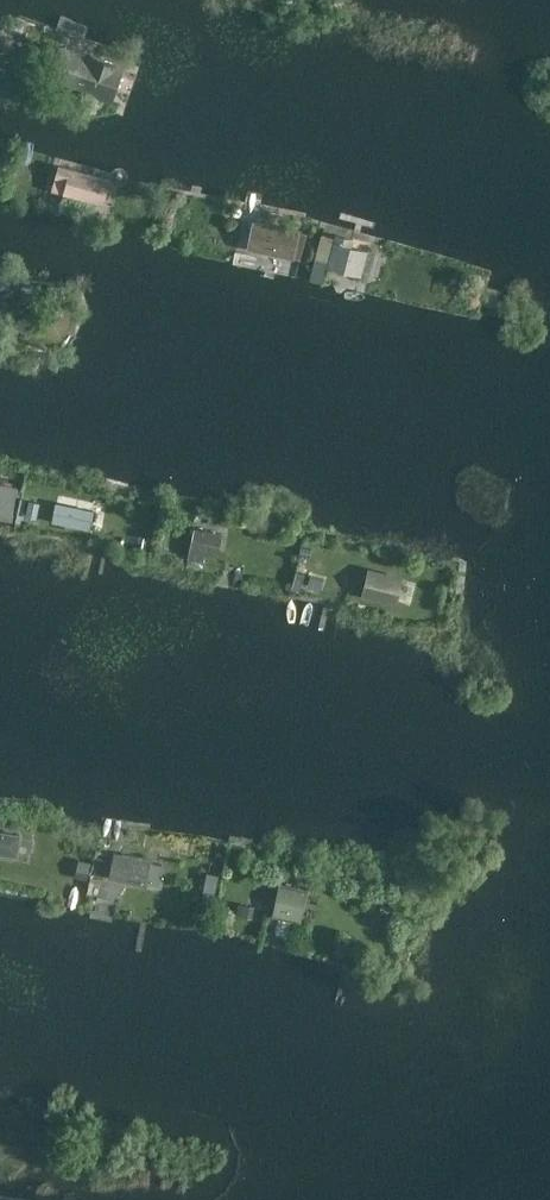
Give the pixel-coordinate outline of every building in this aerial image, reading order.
[(25,38),(29,26),(14,21),(10,33),(25,38)] [(117,104),(130,66),(69,46),(57,80),(100,94),(98,98),(117,104)] [(106,203),(113,180),(61,165),(58,178),(69,181),(66,192),(106,203)] [(298,230),(264,222),(263,227),(253,225),(250,239),(260,241),(258,248),(292,256),(298,230)] [(355,237),(336,232),(335,236),(323,233),(310,280),(323,283),(328,265),(362,274),(368,249),(353,245),(355,237)] [(14,514),(13,513),(19,487),(0,483),(0,518),(13,521),(14,514)] [(36,517),(40,500),(32,498),(28,515),(36,517)] [(55,520),(90,528),(94,508),(64,502),(63,508),(58,507),(55,520)] [(218,558),(223,534),(194,528),(188,558),(205,561),(206,556),(218,558)] [(396,602),(402,578),(369,570),(363,594),(396,602)] [(321,588),(324,579),(308,575),(305,574),(303,583),(306,584),(321,588)] [(22,855),(26,831),(0,827),(0,851),(22,855)] [(151,882),(157,859),(117,849),(112,872),(151,882)] [(87,879),(91,862),(80,859),(75,877),(87,879)] [(102,894),(105,879),(93,876),(90,892),(102,894)] [(305,920),(312,887),(283,881),(276,913),(305,920)] [(253,918),(255,905),(239,903),(237,915),(253,918)]
